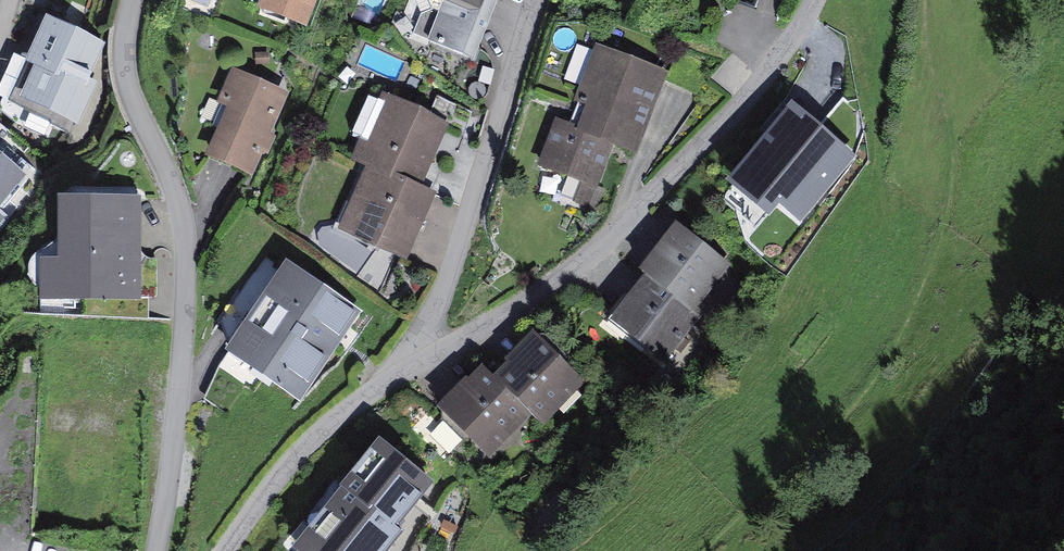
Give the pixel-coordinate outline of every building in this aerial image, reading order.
[(320,18),(326,0),(264,0),(320,18)] [(436,31),(480,47),(498,0),(447,0),(436,31)] [(109,32),(44,7),(11,92),(76,117),(109,32)] [(569,130),(615,145),(639,153),(667,72),(596,48),(569,130)] [(297,85),(237,60),(222,96),(232,100),(212,146),(263,167),(297,85)] [(370,168),(415,189),(444,126),(384,98),(355,161),(370,168)] [(852,159),(792,110),(731,184),(768,214),(779,202),(802,221),(852,159)] [(615,145),(569,130),(553,124),(539,166),(577,179),(570,201),(594,209),(615,145)] [(2,212),(27,175),(0,158),(0,211),(2,212)] [(430,196),(415,189),(370,168),(342,228),(402,256),(430,196)] [(141,190),(55,191),(56,251),(37,252),(38,290),(143,289),(141,190)] [(642,274),(646,277),(690,310),(724,266),(675,230),(642,274)] [(355,312),(287,268),(231,354),(299,398),(355,312)] [(690,310),(646,277),(613,322),(665,361),(699,316),(690,310)] [(496,376),(530,408),(544,421),(582,381),(534,336),(496,376)] [(530,408),(496,376),(490,382),(482,374),(447,411),(490,451),(530,408)] [(342,495),(393,533),(429,487),(378,448),(342,495)] [(342,495),(299,550),(386,550),(397,537),(393,533),(342,495)]
